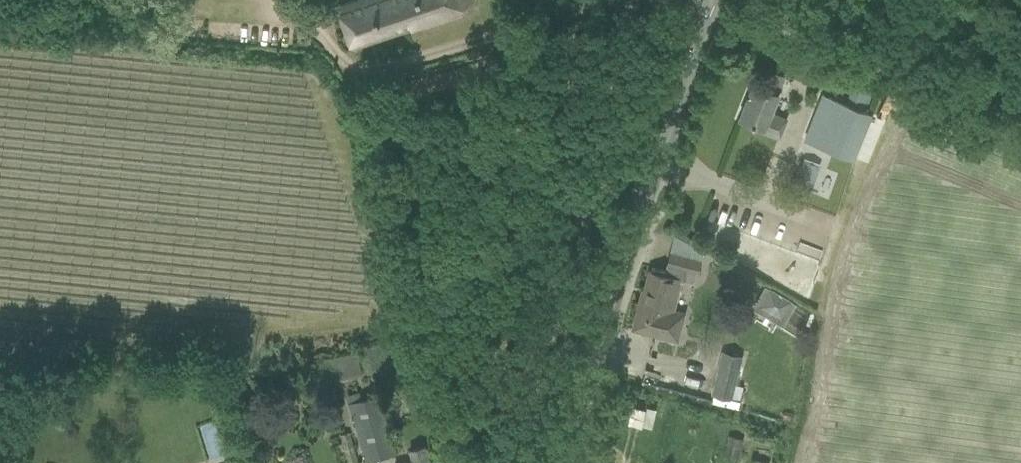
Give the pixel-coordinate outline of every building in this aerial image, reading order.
[(453,0),(366,0),(338,10),(351,48),(408,28),(412,25),(422,22),(425,24),(458,13),(453,0)] [(777,92),(784,76),(772,71),(766,88),(752,83),(739,117),(763,127),(762,130),(779,137),(787,118),(770,112),(778,93),(777,92)] [(854,80),(845,104),(822,97),(807,141),(854,157),(869,113),(866,112),(875,88),(854,80)] [(810,197),(820,165),(802,159),(791,191),(810,197)] [(699,261),(671,253),(668,266),(685,271),(695,275),(699,261)] [(650,271),(636,329),(679,340),(686,312),(675,310),(683,279),(685,271),(668,266),(666,271),(651,267),(650,271)] [(769,289),(760,307),(779,318),(789,301),(769,289)] [(717,370),(711,394),(712,395),(732,399),(740,367),(742,357),(721,352),(717,370)] [(395,453),(378,394),(349,403),(366,462),(395,453)] [(730,437),(726,450),(739,453),(742,441),(730,437)] [(398,462),(429,462),(427,456),(428,455),(425,445),(408,450),(410,460),(398,462)]
